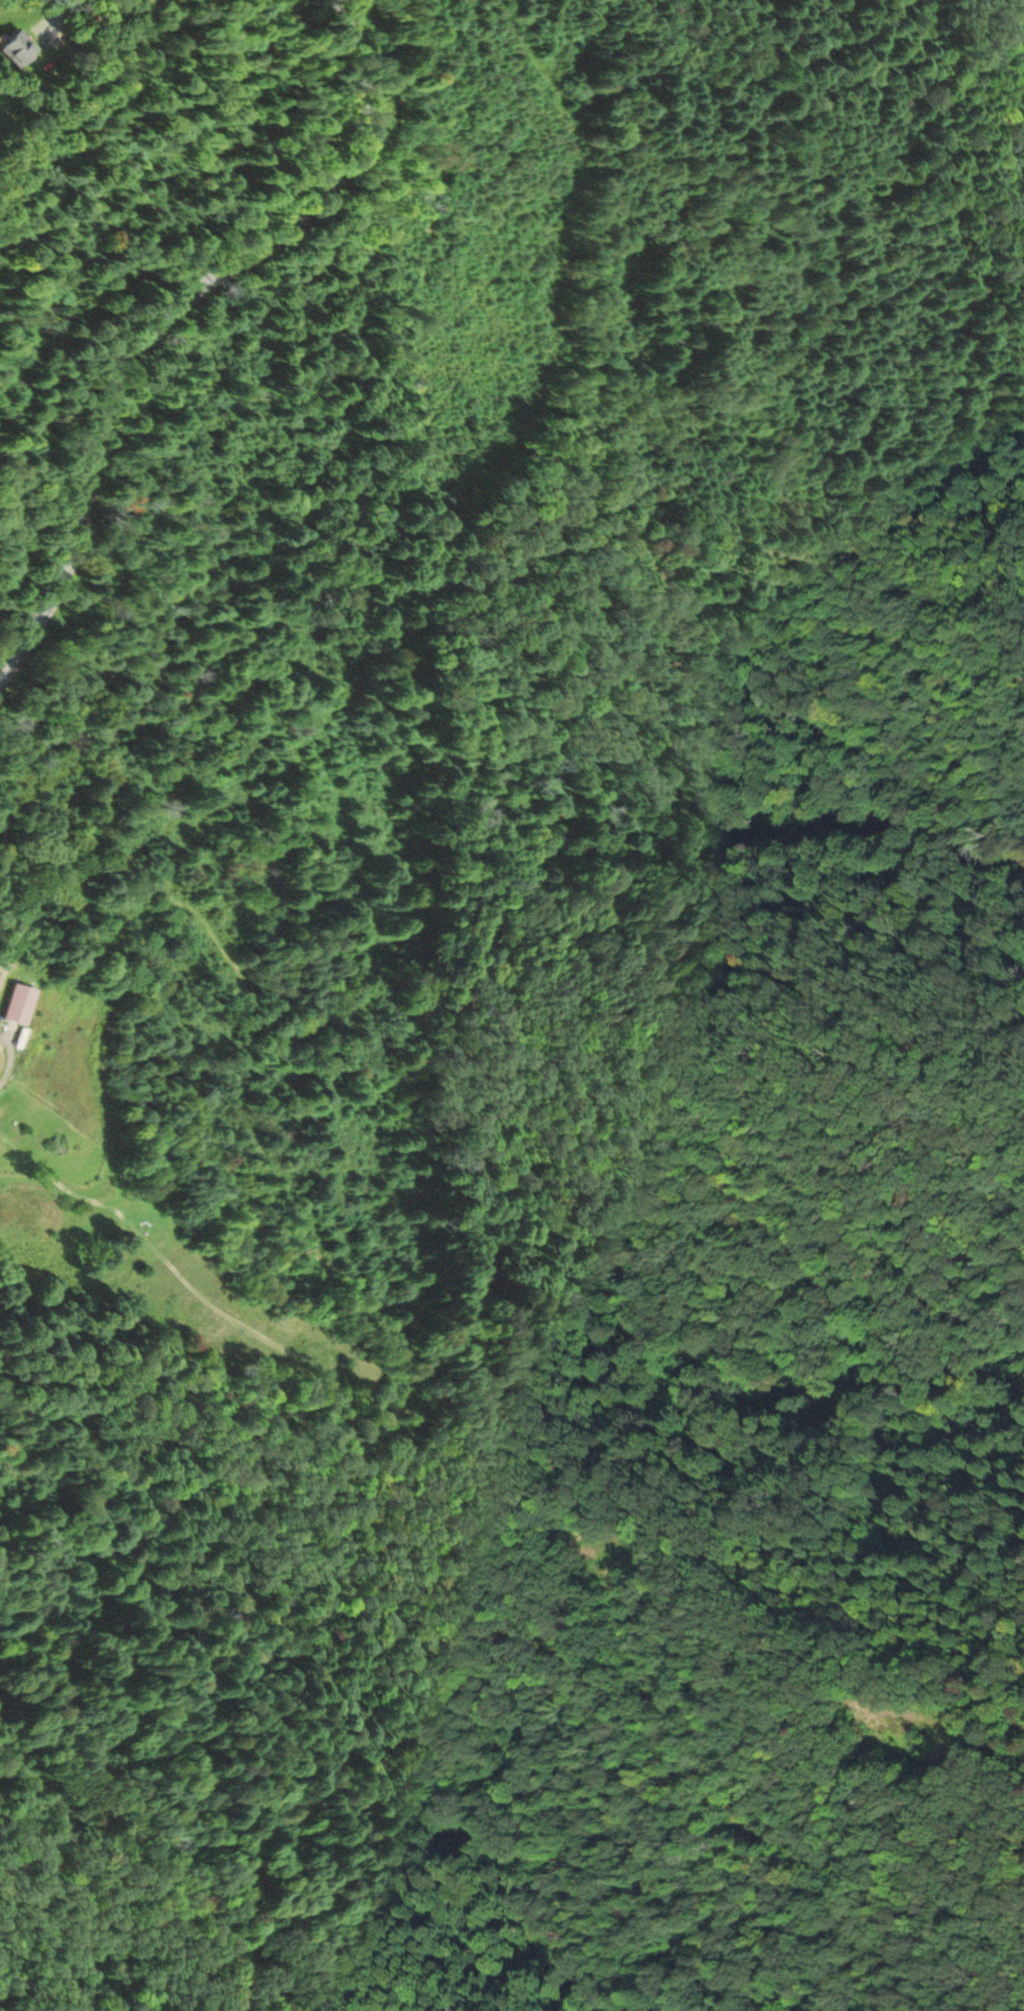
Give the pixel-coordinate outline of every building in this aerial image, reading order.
[(37,51),(19,29),(0,46),(0,51),(16,69),(37,51)] [(24,1025),(35,989),(13,982),(2,1018),(24,1025)]
